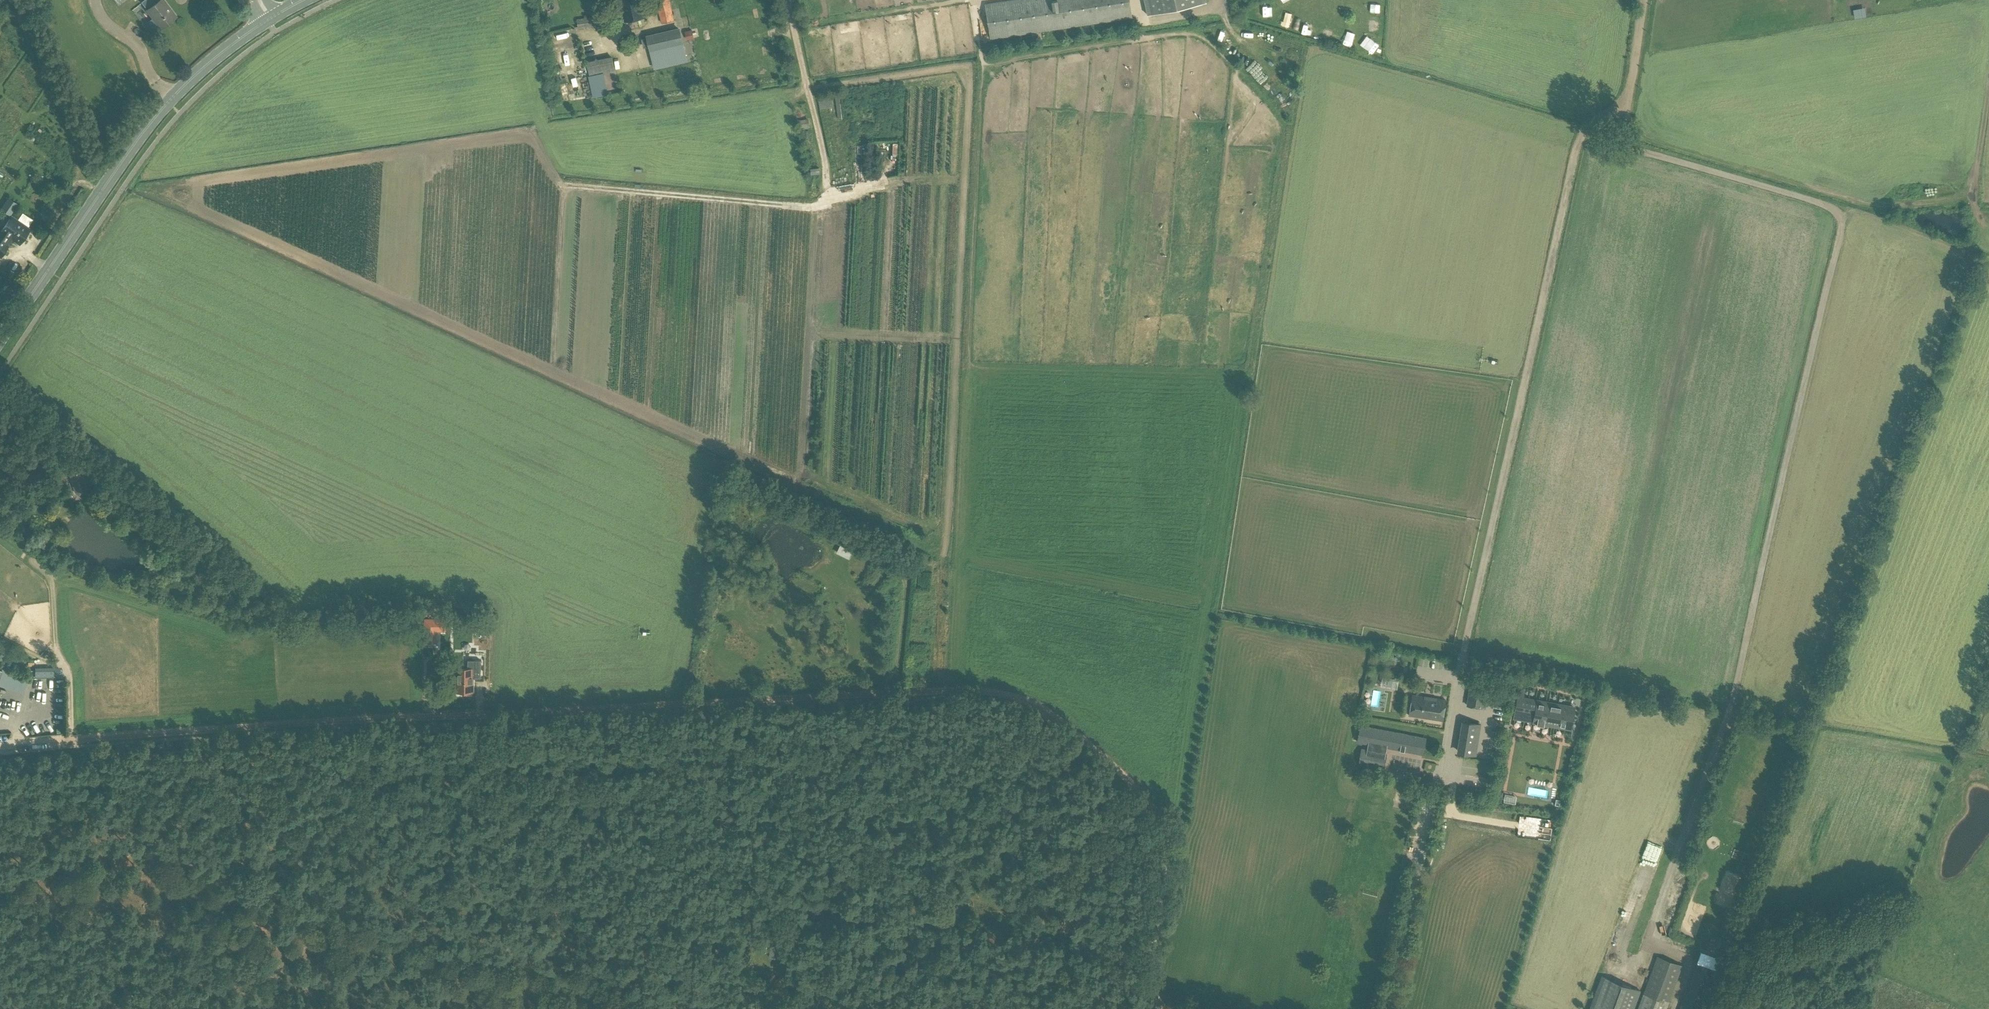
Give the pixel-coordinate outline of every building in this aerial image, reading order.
[(141,1),(147,9),(159,0),(143,0),(141,1)] [(147,9),(160,27),(176,16),(164,0),(159,0),(147,9)] [(624,21),(645,16),(641,0),(620,0),(624,21)] [(661,23),(674,20),(669,0),(656,0),(661,23)] [(986,4),(992,40),(1134,17),(1131,0),(1010,0),(986,4)] [(1148,14),(1207,1),(1206,0),(1145,0),(1148,14)] [(1325,14),(1333,13),(1333,4),(1324,5),(1325,14)] [(1302,12),(1299,22),(1309,24),(1311,14),(1302,12)] [(602,16),(577,19),(578,28),(603,24),(602,16)] [(1334,22),(1323,21),(1322,34),(1333,35),(1334,22)] [(706,34),(704,24),(696,26),(697,35),(706,34)] [(679,28),(646,35),(650,54),(651,54),(684,46),(679,28)] [(693,29),(685,32),(688,41),(696,38),(693,29)] [(567,43),(576,41),(574,34),(565,37),(567,43)] [(768,39),(758,40),(759,50),(769,49),(768,39)] [(569,55),(578,53),(577,45),(561,47),(562,55),(569,53),(569,55)] [(684,46),(651,54),(654,66),(686,58),(684,46)] [(612,57),(586,63),(594,99),(606,96),(601,73),(614,70),(612,57)] [(817,106),(828,106),(827,90),(816,91),(817,106)] [(791,117),(781,120),(784,131),(794,129),(791,117)] [(796,176),(800,166),(791,163),(787,173),(796,176)] [(8,200),(3,208),(12,214),(17,206),(8,200)] [(0,257),(8,245),(6,243),(10,237),(19,244),(30,228),(12,216),(1,231),(0,233),(0,257)] [(71,470),(70,475),(71,480),(74,492),(79,495),(86,493),(87,488),(84,475),(83,471),(78,467),(71,470)] [(481,657),(481,645),(470,645),(470,657),(481,657)] [(457,667),(456,691),(473,691),(473,678),(480,678),(481,660),(468,660),(468,668),(457,667)] [(60,666),(35,667),(35,676),(60,675),(60,666)] [(1433,687),(1434,679),(1424,678),(1423,685),(1433,687)] [(1472,679),(1467,704),(1482,707),(1486,682),(1472,679)] [(23,690),(37,691),(38,680),(23,680),(23,690)] [(1411,695),(1409,715),(1441,720),(1444,699),(1411,695)] [(1570,728),(1573,706),(1518,696),(1514,714),(1534,718),(1534,722),(1536,722),(1536,724),(1543,725),(1544,723),(1570,728)] [(1469,723),(1468,731),(1478,733),(1480,725),(1469,723)] [(1361,725),(1357,742),(1369,744),(1368,749),(1385,753),(1386,747),(1417,753),(1420,736),(1366,726),(1361,725)] [(1359,763),(1371,766),(1373,758),(1385,761),(1386,753),(1385,753),(1368,749),(1362,748),(1359,763)] [(1683,785),(1669,779),(1665,787),(1680,793),(1683,785)] [(790,948),(776,947),(785,958),(789,959),(790,948)] [(1637,1008),(1666,1008),(1682,965),(1657,956),(1637,1008)] [(1678,1008),(1702,1008),(1714,977),(1693,969),(1678,1008)] [(1589,1008),(1633,1008),(1640,991),(1601,976),(1589,1008)]
